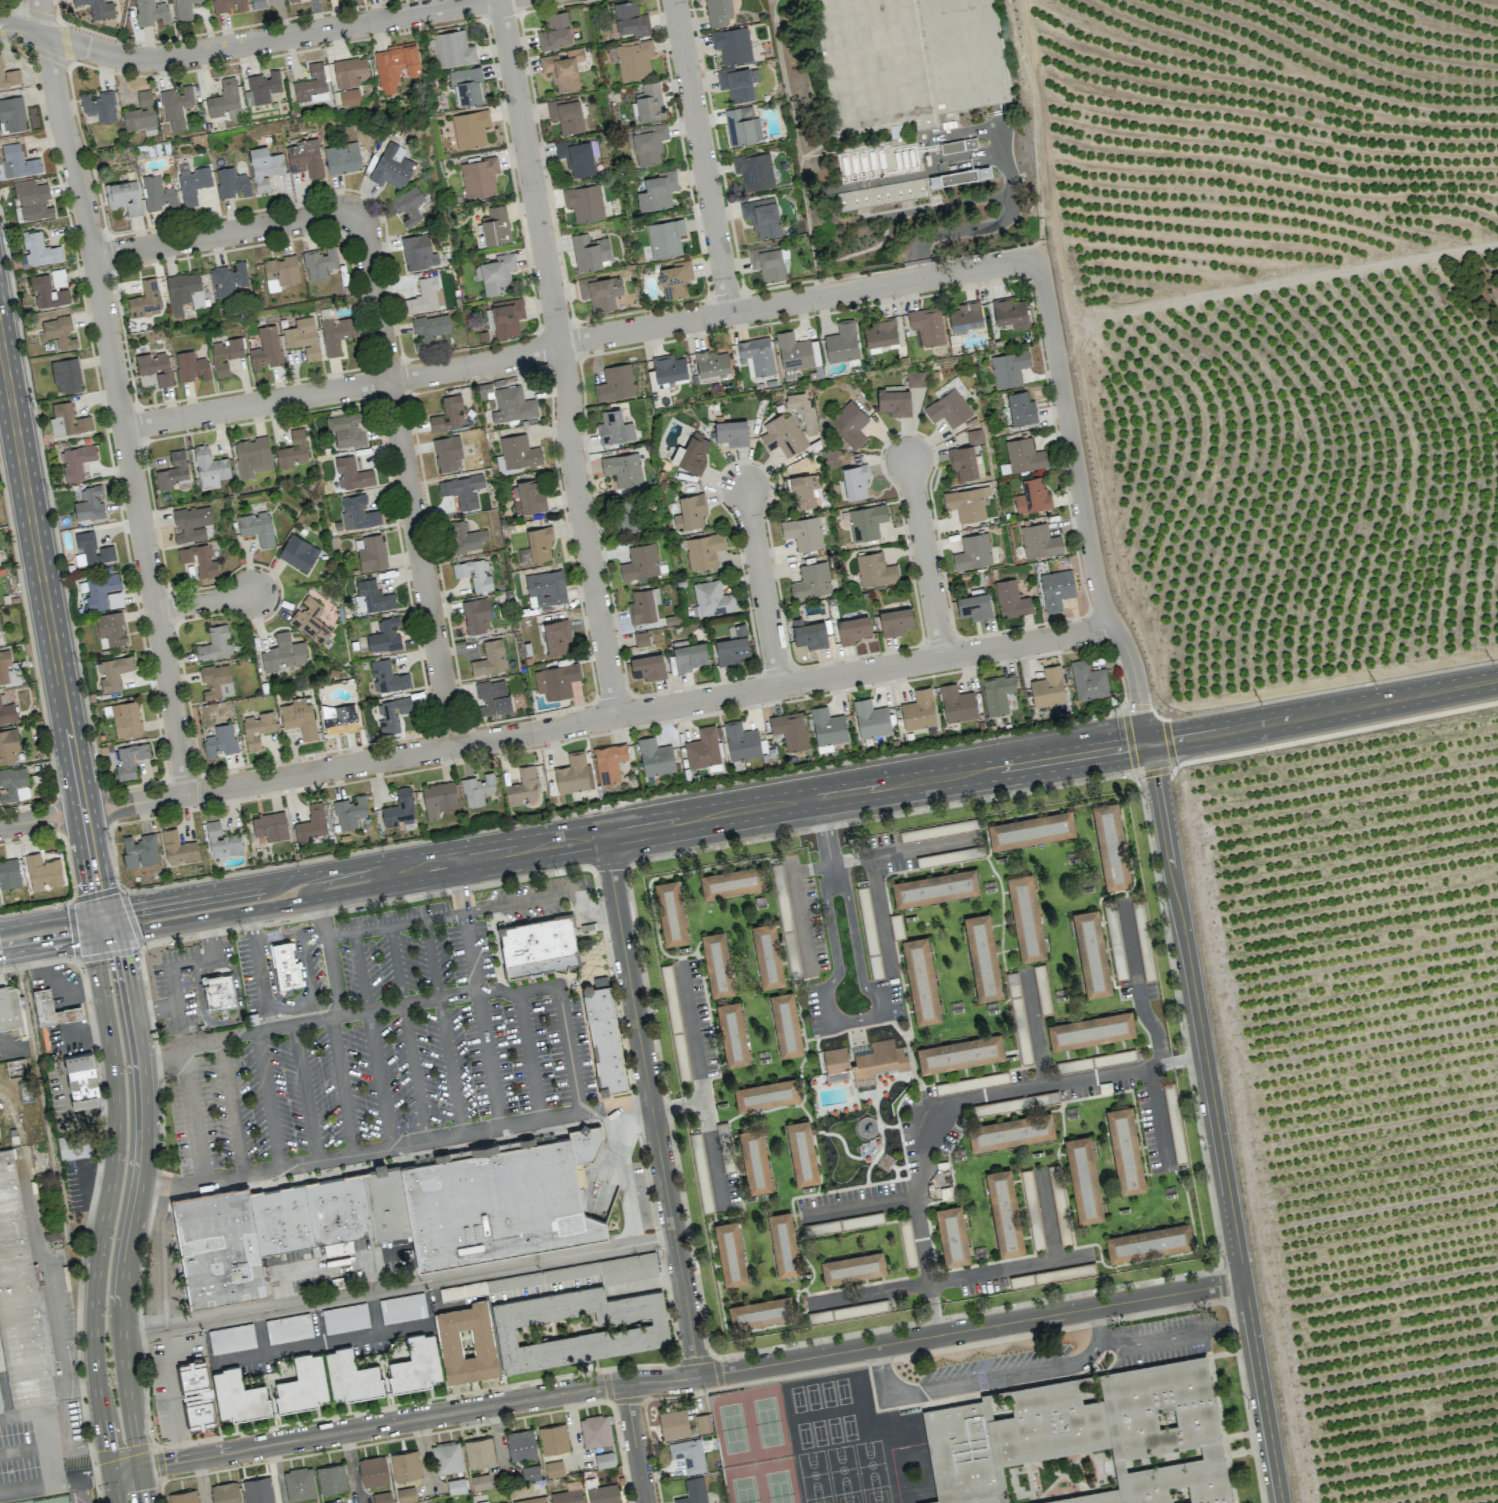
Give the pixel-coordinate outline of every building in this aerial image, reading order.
[(72,8),(89,6),(91,20),(114,17),(112,0),(71,0),(72,8)] [(153,0),(134,0),(139,25),(160,21),(161,24),(170,23),(166,1),(154,4),(153,0)] [(176,20),(192,18),(190,3),(206,1),(206,0),(173,0),(176,20)] [(236,8),(237,11),(246,10),(245,0),(212,0),(214,11),(236,8)] [(251,9),(266,7),(265,0),(250,0),(251,9)] [(618,34),(631,32),(632,36),(651,33),(647,13),(638,14),(636,0),(635,0),(613,4),(618,34)] [(728,26),(727,18),(732,17),(731,0),(705,0),(708,27),(728,26)] [(545,15),(547,29),(536,31),(540,50),(572,45),(566,11),(545,15)] [(712,49),(720,48),(722,64),(751,61),(748,27),(710,31),(712,49)] [(433,34),(439,68),(477,62),(474,45),(467,46),(464,29),(433,34)] [(621,81),(651,75),(648,56),(654,55),(651,38),(614,44),(621,81)] [(374,50),(380,94),(399,91),(397,78),(420,74),(415,43),(374,50)] [(579,89),(575,61),(583,60),(582,50),(566,52),(567,54),(539,58),(541,73),(550,72),(552,85),(556,84),(557,92),(579,89)] [(333,60),(336,88),(360,85),(360,81),(369,80),(366,57),(333,60)] [(21,83),(18,69),(2,71),(0,58),(0,87),(21,83)] [(310,80),(292,82),(296,103),(327,98),(322,61),(307,64),(310,80)] [(448,71),(449,86),(457,85),(459,106),(485,103),(481,67),(448,71)] [(716,70),(719,90),(728,89),(730,103),(754,99),(751,82),(758,81),(756,68),(735,71),(734,67),(716,70)] [(270,102),(269,93),(281,91),(278,70),(268,71),(268,74),(247,77),(248,91),(243,91),(245,106),(270,102)] [(222,96),(205,98),(208,117),(228,114),(229,119),(240,117),(234,77),(219,79),(222,96)] [(641,84),(642,93),(635,94),(639,122),(664,118),(658,81),(641,84)] [(168,131),(185,128),(182,108),(194,105),(191,84),(178,87),(178,88),(161,91),(168,131)] [(341,107),(361,103),(358,87),(338,91),(341,107)] [(136,91),(139,108),(121,111),(124,130),(156,125),(150,89),(136,91)] [(116,120),(113,92),(90,96),(89,93),(80,94),(84,116),(97,114),(98,122),(116,120)] [(21,96),(0,99),(0,127),(1,133),(27,128),(21,96)] [(546,101),(549,122),(558,121),(560,134),(583,132),(579,97),(546,101)] [(725,110),(729,146),(762,142),(759,116),(754,117),(752,106),(725,110)] [(491,125),(488,109),(450,116),(457,149),(486,144),(483,126),(491,125)] [(637,165),(660,161),(659,153),(662,152),(660,140),(668,138),(666,122),(631,129),(637,165)] [(556,158),(565,156),(567,168),(570,168),(572,177),(595,174),(590,141),(575,143),(575,139),(553,142),(556,158)] [(322,177),(319,141),(285,144),(288,172),(307,170),(308,179),(322,177)] [(401,190),(414,164),(397,154),(401,148),(388,141),(368,179),(381,186),(384,181),(401,190)] [(39,158),(23,160),(20,142),(0,146),(0,147),(5,178),(42,172),(39,158)] [(328,175),(361,169),(356,142),(323,148),(328,175)] [(248,149),(255,194),(270,192),(267,176),(284,173),(282,153),(268,155),(267,147),(248,149)] [(774,187),(769,152),(732,158),(735,175),(740,174),(743,192),(774,187)] [(496,193),(493,174),(499,173),(497,158),(459,163),(464,198),(496,193)] [(211,186),(209,166),(191,169),(191,170),(178,171),(183,208),(197,206),(195,188),(211,186)] [(928,177),(930,188),(990,177),(989,166),(928,177)] [(216,169),(219,197),(241,194),(242,197),(251,195),(248,173),(234,175),(234,167),(216,169)] [(672,206),(669,191),(678,190),(675,171),(643,176),(646,191),(636,193),(639,211),(672,206)] [(145,209),(169,207),(168,206),(177,205),(175,187),(161,188),(160,175),(142,177),(145,209)] [(21,221),(53,215),(51,202),(50,202),(46,183),(34,185),(33,178),(14,182),(21,221)] [(927,198),(925,179),(837,191),(839,209),(927,198)] [(108,208),(125,205),(127,217),(141,215),(137,181),(99,186),(101,200),(106,199),(108,208)] [(562,190),(565,207),(572,206),(575,223),(605,218),(599,184),(562,190)] [(415,206),(424,201),(415,185),(391,199),(403,220),(401,221),(406,229),(422,219),(415,206)] [(739,202),(742,220),(753,218),(755,239),(781,235),(776,198),(739,202)] [(511,241),(505,205),(487,207),(489,220),(481,221),(485,245),(511,241)] [(646,224),(650,259),(681,255),(679,235),(685,234),(683,219),(646,224)] [(26,266),(62,261),(60,245),(43,248),(41,231),(22,233),(26,266)] [(602,269),(601,261),(610,259),(608,239),(588,242),(587,233),(571,235),(576,272),(602,269)] [(402,237),(405,270),(438,266),(437,253),(430,253),(428,234),(402,237)] [(326,279),(325,268),(338,266),(335,245),(325,246),(326,254),(318,255),(317,249),(303,251),(307,282),(326,279)] [(784,280),(780,245),(748,249),(750,269),(759,268),(761,283),(784,280)] [(508,293),(506,283),(510,283),(508,270),(516,269),(513,252),(494,255),(495,261),(475,264),(477,280),(482,279),(484,296),(508,293)] [(267,292),(280,290),(279,285),(300,282),(295,255),(262,261),(267,292)] [(248,285),(244,261),(234,262),(235,270),(228,271),(227,265),(210,268),(215,298),(236,295),(235,287),(248,285)] [(693,279),(691,262),(659,266),(664,300),(688,296),(686,281),(693,279)] [(70,302),(67,287),(64,270),(29,276),(31,292),(34,292),(36,308),(70,302)] [(191,301),(192,308),(204,306),(199,272),(165,277),(171,318),(183,316),(181,303),(191,301)] [(443,307),(438,275),(417,279),(420,297),(405,299),(407,313),(443,307)] [(592,312),(615,309),(613,297),(622,295),(619,276),(595,280),(595,276),(577,279),(580,299),(590,298),(592,312)] [(126,298),(129,318),(161,313),(155,277),(141,280),(143,295),(126,298)] [(520,334),(517,319),(525,318),(521,297),(490,303),(496,339),(520,334)] [(992,301),(996,325),(1012,322),(1013,330),(1029,327),(1025,300),(1013,302),(1012,297),(992,301)] [(947,307),(951,331),(983,325),(979,301),(947,307)] [(945,343),(938,306),(907,311),(910,329),(921,327),(924,346),(945,343)] [(451,332),(447,313),(411,320),(414,336),(421,334),(424,346),(436,344),(435,335),(451,332)] [(77,348),(75,337),(72,337),(69,316),(41,320),(42,331),(38,331),(39,341),(54,339),(55,350),(77,348)] [(319,360),(313,316),(294,319),(295,327),(282,329),(285,348),(303,346),(306,362),(319,360)] [(341,356),(339,339),(358,337),(355,316),(320,321),(325,358),(341,356)] [(824,335),(826,362),(858,359),(854,319),(836,320),(837,334),(824,335)] [(866,347),(898,342),(894,319),(862,324),(866,347)] [(282,363),(275,325),(257,328),(260,347),(248,350),(251,371),(261,370),(260,366),(282,363)] [(782,371),(814,365),(810,339),(794,341),(792,329),(776,332),(782,371)] [(244,356),(241,337),(223,340),(224,341),(209,344),(216,378),(229,376),(226,360),(244,356)] [(739,358),(750,356),(753,376),(774,374),(770,337),(737,341),(739,358)] [(699,378),(731,371),(726,349),(694,355),(699,378)] [(179,380),(200,377),(201,380),(210,378),(207,357),(194,359),(193,350),(175,353),(179,380)] [(1019,369),(1030,366),(1027,350),(989,356),(995,388),(1021,384),(1019,369)] [(135,356),(138,375),(155,372),(157,387),(172,385),(167,352),(150,355),(150,353),(135,356)] [(673,359),(672,355),(652,356),(655,382),(687,379),(685,357),(673,359)] [(56,394),(82,390),(77,357),(51,361),(56,394)] [(635,395),(629,363),(602,368),(605,383),(593,385),(597,402),(635,395)] [(907,372),(908,387),(924,387),(923,372),(907,372)] [(933,392),(938,399),(922,409),(931,423),(942,416),(950,429),(972,414),(960,396),(966,392),(956,377),(933,392)] [(538,417),(536,398),(523,399),(521,385),(494,388),(496,411),(491,411),(492,422),(538,417)] [(878,412),(889,412),(889,417),(911,417),(910,387),(877,388),(878,412)] [(1034,400),(1027,401),(1026,391),(1008,393),(1011,425),(1036,423),(1034,400)] [(786,395),(787,412),(802,410),(805,436),(816,434),(813,405),(808,406),(806,393),(786,395)] [(443,415),(429,417),(430,431),(464,427),(462,411),(460,394),(441,397),(443,415)] [(869,418),(849,400),(827,423),(856,450),(866,438),(858,431),(869,418)] [(51,436),(92,431),(90,416),(73,418),(70,401),(51,404),(53,417),(49,418),(51,436)] [(600,445),(635,438),(632,422),(622,424),(619,408),(600,412),(602,423),(596,424),(600,445)] [(788,411),(762,426),(766,432),(758,437),(767,452),(778,445),(785,459),(808,445),(788,411)] [(366,445),(363,413),(326,417),(328,433),(334,432),(336,448),(366,445)] [(715,443),(727,442),(727,447),(748,446),(747,421),(714,422),(715,443)] [(274,449),(277,468),(292,466),(292,464),(309,461),(303,427),(289,430),(292,446),(274,449)] [(967,431),(969,445),(983,443),(981,429),(967,431)] [(670,463),(699,474),(712,440),(690,431),(684,448),(676,445),(670,463)] [(542,464),(540,447),(528,448),(526,434),(499,437),(504,469),(542,464)] [(433,439),(437,471),(462,468),(459,436),(433,439)] [(1045,449),(1033,451),(1031,436),(1004,441),(1010,473),(1048,466),(1045,449)] [(239,479),(254,477),(253,471),(272,469),(268,437),(234,441),(239,479)] [(231,477),(227,458),(210,461),(207,444),(193,447),(201,489),(219,486),(218,479),(231,477)] [(97,459),(94,445),(60,450),(65,482),(84,480),(81,462),(97,459)] [(948,450),(953,482),(978,477),(972,445),(948,450)] [(189,478),(183,449),(169,451),(172,468),(154,471),(158,490),(173,487),(172,482),(189,478)] [(600,457),(602,475),(615,474),(616,487),(642,484),(639,453),(600,457)] [(334,458),(339,490),(374,484),(372,469),(356,471),(353,455),(334,458)] [(846,501),(869,497),(864,464),(841,468),(846,501)] [(479,507),(475,489),(485,487),(482,473),(437,482),(440,496),(456,493),(459,511),(479,507)] [(815,507),(812,489),(819,489),(817,473),(789,477),(794,510),(815,507)] [(1052,509),(1050,492),(1044,493),(1042,477),(1022,479),(1023,494),(1014,495),(1016,512),(1052,509)] [(536,491),(535,479),(517,482),(521,514),(545,511),(542,490),(536,491)] [(105,517),(103,501),(97,502),(95,495),(102,494),(101,485),(80,488),(82,501),(74,503),(76,521),(105,517)] [(959,523),(985,519),(982,496),(990,494),(989,486),(942,493),(945,510),(956,508),(959,523)] [(703,526),(702,515),(706,514),(703,493),(678,497),(681,514),(672,515),(675,531),(703,526)] [(381,524),(380,510),(366,512),(363,494),(340,498),(344,529),(381,524)] [(634,498),(612,499),(614,531),(636,530),(634,498)] [(879,538),(877,523),(888,521),(885,504),(847,510),(853,542),(879,538)] [(172,511),(176,534),(173,534),(175,543),(206,538),(204,525),(212,524),(210,505),(172,511)] [(273,547),(269,511),(257,513),(257,514),(236,516),(239,536),(257,533),(259,549),(273,547)] [(782,539),(795,538),(796,551),(822,549),(819,517),(780,521),(782,539)] [(467,533),(465,520),(447,524),(452,554),(481,548),(481,544),(489,542),(486,529),(467,533)] [(1020,526),(1024,558),(1062,553),(1060,535),(1048,537),(1046,523),(1020,526)] [(553,559),(549,526),(526,530),(531,562),(553,559)] [(113,545),(96,547),(94,531),(73,533),(77,565),(114,560),(113,545)] [(306,573),(320,550),(291,533),(277,556),(306,573)] [(690,571),(716,567),(713,551),(726,549),(723,533),(685,539),(690,571)] [(952,553),(953,570),(991,566),(988,533),(961,536),(962,552),(952,553)] [(355,539),(359,571),(386,567),(382,535),(355,539)] [(660,574),(654,542),(627,547),(630,562),(618,564),(621,581),(660,574)] [(177,549),(179,563),(195,560),(198,578),(217,575),(215,560),(212,560),(210,544),(177,549)] [(860,588),(899,581),(896,564),(884,566),(881,551),(855,555),(860,588)] [(451,564),(454,578),(470,575),(473,593),(493,590),(490,572),(488,572),(486,558),(451,564)] [(799,565),(801,581),(790,582),(793,598),(831,593),(826,561),(799,565)] [(1076,596),(1071,569),(1039,575),(1046,614),(1063,611),(1061,599),(1076,596)] [(525,574),(529,607),(566,603),(562,570),(525,574)] [(123,606),(117,573),(84,579),(90,612),(123,606)] [(396,606),(394,593),(379,595),(376,578),(355,581),(358,599),(357,599),(360,612),(396,606)] [(1032,613),(1030,596),(1018,598),(1015,578),(994,581),(1000,618),(1032,613)] [(693,583),(697,616),(736,612),(734,593),(721,594),(719,580),(693,583)] [(654,604),(659,603),(657,588),(631,591),(632,602),(627,602),(630,624),(656,621),(654,604)] [(956,597),(958,618),(970,616),(970,621),(991,619),(989,594),(956,597)] [(288,622),(324,646),(333,632),(315,620),(324,607),(306,595),(288,622)] [(467,634),(492,630),(486,597),(461,602),(467,634)] [(903,629),(914,627),(910,606),(878,612),(883,637),(904,634),(903,629)] [(108,647),(126,644),(122,624),(124,624),(121,611),(95,616),(98,637),(106,636),(108,647)] [(400,648),(396,626),(399,625),(398,616),(377,619),(379,633),(366,635),(369,653),(400,648)] [(837,619),(840,646),(855,644),(854,638),(871,636),(869,616),(837,619)] [(824,621),(802,624),(801,618),(791,619),(795,646),(806,644),(807,650),(828,646),(824,621)] [(567,652),(565,642),(571,641),(567,619),(542,623),(547,656),(567,652)] [(207,627),(210,644),(195,646),(197,661),(232,656),(230,644),(229,644),(226,624),(207,627)] [(750,656),(744,624),(732,626),(734,637),(714,641),(719,666),(739,662),(739,658),(750,656)] [(263,672),(281,669),(281,667),(307,663),(304,641),(291,643),(289,630),(275,632),(277,648),(260,651),(263,672)] [(634,633),(636,646),(649,645),(648,631),(634,633)] [(677,671),(709,665),(704,642),(672,647),(677,671)] [(20,683),(17,661),(11,662),(9,650),(0,651),(0,685),(20,683)] [(632,678),(642,677),(643,682),(665,678),(662,653),(629,658),(632,678)] [(102,693),(121,691),(118,672),(134,670),(133,656),(98,660),(102,693)] [(370,661),(376,693),(411,686),(408,672),(392,675),(389,658),(370,661)] [(1108,696),(1105,668),(1088,670),(1086,659),(1071,661),(1075,699),(1108,696)] [(204,700),(233,695),(229,664),(199,668),(202,688),(204,700)] [(571,697),(569,681),(580,679),(579,664),(534,669),(536,693),(544,692),(545,700),(571,697)] [(1030,680),(1033,707),(1065,703),(1060,665),(1043,667),(1044,679),(1030,680)] [(1009,713),(1006,693),(1016,692),(1014,675),(982,679),(986,716),(1009,713)] [(476,682),(478,715),(509,713),(507,681),(476,682)] [(945,723),(977,719),(973,691),(957,693),(956,683),(940,685),(945,723)] [(904,730),(936,725),(930,687),(913,689),(915,702),(900,704),(904,730)] [(16,722),(14,703),(5,704),(4,692),(0,693),(0,724),(16,722)] [(282,729),(300,726),(302,741),(315,740),(310,696),(290,699),(291,704),(279,706),(282,729)] [(399,732),(397,714),(412,711),(410,697),(377,702),(380,720),(379,720),(381,735),(399,732)] [(887,706),(871,709),(870,698),(853,700),(859,738),(891,733),(887,706)] [(102,706),(104,718),(112,717),(116,739),(142,734),(136,700),(102,706)] [(359,731),(355,703),(321,708),(325,736),(359,731)] [(810,708),(816,746),(848,741),(844,714),(829,717),(827,705),(810,708)] [(276,730),(273,711),(255,713),(256,715),(241,718),(247,752),(260,750),(258,733),(276,730)] [(785,751),(806,749),(802,712),(769,716),(771,734),(783,733),(785,751)] [(757,729),(742,731),(740,720),(724,722),(729,761),(761,757),(757,729)] [(213,726),(215,735),(203,737),(206,759),(215,757),(215,753),(237,750),(232,723),(213,726)] [(684,742),(688,769),(722,763),(716,725),(697,727),(699,740),(684,742)] [(19,763),(15,729),(0,730),(0,765),(19,763)] [(671,744),(656,747),(654,736),(637,739),(643,777),(675,771),(671,744)] [(133,759),(149,757),(147,743),(116,747),(119,766),(115,766),(117,781),(136,778),(133,759)] [(594,747),(597,784),(619,782),(618,761),(627,760),(626,745),(594,747)] [(554,768),(558,794),(594,788),(590,764),(586,764),(584,750),(567,752),(569,766),(554,768)] [(505,785),(508,806),(522,804),(521,801),(538,799),(533,765),(518,767),(520,783),(505,785)] [(25,766),(0,771),(0,785),(4,785),(5,793),(0,794),(0,803),(30,798),(25,766)] [(461,780),(465,808),(484,804),(483,795),(495,793),(492,772),(483,773),(483,777),(461,780)] [(458,808),(454,781),(421,786),(427,821),(439,819),(438,811),(458,808)] [(383,827),(398,825),(398,824),(414,822),(410,786),(395,788),(397,805),(381,807),(383,827)] [(357,827),(356,818),(367,817),(364,794),(355,795),(355,800),(334,802),(337,829),(357,827)] [(310,820),(293,823),(296,843),(311,841),(310,836),(327,834),(322,801),(307,804),(310,820)] [(1116,801),(1089,807),(1108,893),(1135,887),(1116,801)] [(989,823),(1071,808),(1077,837),(994,852),(989,823)] [(250,817),(254,836),(265,834),(266,842),(288,838),(284,811),(250,817)] [(205,822),(210,856),(242,852),(240,834),(221,836),(219,820),(205,822)] [(199,859),(196,840),(179,844),(176,828),(161,831),(167,865),(199,859)] [(158,863),(154,833),(139,835),(140,842),(132,843),(131,835),(121,837),(126,868),(139,866),(158,863)] [(30,891),(63,885),(59,859),(41,862),(39,852),(24,855),(30,891)] [(21,885),(16,858),(0,861),(0,888),(21,885)] [(699,875),(761,864),(765,888),(702,899),(699,875)] [(891,883),(976,868),(981,897),(896,912),(891,883)] [(1004,877),(1031,871),(1049,961),(1022,966),(1004,877)] [(653,884),(676,880),(687,942),(664,946),(653,884)] [(1070,914),(1095,908),(1112,993),(1088,998),(1070,914)] [(504,965),(499,934),(498,934),(497,926),(504,925),(504,926),(553,917),(552,915),(572,912),(575,925),(572,926),(576,952),(504,965)] [(964,917),(988,913),(1003,1000),(979,1004),(964,917)] [(750,928),(773,923),(784,985),(762,989),(750,928)] [(701,935),(723,931),(735,995),(713,999),(701,935)] [(902,941),(927,936),(942,1021),(917,1025),(902,941)] [(268,944),(290,940),(293,962),(297,961),(301,985),(278,989),(274,966),(272,966),(268,944)] [(504,965),(576,952),(578,952),(579,960),(577,964),(567,965),(566,972),(554,971),(541,973),(529,976),(529,977),(505,981),(502,966),(504,965)] [(231,972),(236,1005),(208,1010),(202,977),(231,972)] [(17,1027),(20,1041),(29,1040),(22,1005),(24,1005),(22,995),(18,996),(16,983),(0,986),(0,1030),(17,1027)] [(609,985),(627,1090),(608,1093),(608,1094),(600,1096),(598,1087),(597,1087),(595,1074),(596,1074),(594,1062),(594,1060),(591,1044),(592,1044),(588,1023),(587,1023),(582,994),(583,992),(580,988),(584,984),(590,984),(592,988),(609,985)] [(31,990),(49,987),(53,1011),(62,1009),(62,1008),(80,1005),(83,1017),(64,1021),(64,1020),(55,1022),(55,1023),(38,1026),(31,990)] [(771,998),(792,994),(803,1054),(782,1058),(771,998)] [(716,1007),(740,1003),(751,1066),(728,1070),(716,1007)] [(1046,1026),(1050,1051),(1136,1036),(1132,1011),(1046,1026)] [(917,1047),(1003,1032),(1008,1061),(922,1076),(917,1047)] [(823,1051),(848,1047),(849,1056),(872,1052),(871,1044),(892,1040),(893,1048),(906,1046),(910,1070),(898,1073),(898,1069),(874,1074),(875,1077),(855,1081),(853,1071),(827,1075),(823,1051)] [(63,1057),(91,1052),(98,1094),(96,1095),(97,1104),(72,1109),(70,1099),(71,1098),(70,1089),(69,1089),(67,1079),(68,1079),(66,1070),(65,1070),(63,1057)] [(8,1078),(26,1075),(23,1058),(5,1061),(8,1078)] [(733,1088),(796,1077),(800,1103),(737,1114),(733,1088)] [(1106,1110),(1130,1106),(1145,1192),(1122,1197),(1106,1110)] [(1052,1110),(1057,1138),(972,1153),(967,1125),(1052,1110)] [(787,1123),(809,1119),(820,1184),(798,1188),(787,1123)] [(568,1130),(569,1136),(574,1164),(593,1160),(602,1138),(599,1124),(568,1130)] [(738,1133),(761,1129),(772,1191),(750,1195),(738,1133)] [(56,1137),(60,1160),(92,1154),(88,1131),(56,1137)] [(1065,1136),(1090,1132),(1105,1221),(1081,1226),(1065,1136)] [(399,1167),(434,1161),(433,1154),(533,1136),(534,1142),(569,1136),(574,1164),(583,1213),(605,1221),(608,1238),(418,1271),(410,1233),(399,1167)] [(56,1402),(12,1148),(0,1150),(0,1344),(12,1410),(56,1402)] [(362,1172),(373,1235),(374,1240),(410,1233),(399,1167),(398,1164),(385,1166),(384,1162),(373,1164),(374,1168),(368,1169),(368,1171),(362,1172)] [(985,1170),(1011,1166),(1025,1250),(1000,1255),(985,1170)] [(362,1172),(356,1173),(367,1236),(373,1235),(362,1172)] [(303,1183),(356,1173),(367,1236),(314,1245),(303,1183)] [(314,1245),(259,1255),(248,1192),(303,1183),(314,1245)] [(247,1186),(248,1192),(259,1255),(266,1294),(189,1307),(170,1199),(247,1186)] [(935,1210),(962,1204),(973,1262),(946,1267),(935,1210)] [(767,1216),(791,1211),(803,1274),(779,1278),(767,1216)] [(712,1225),(737,1220),(749,1286),(724,1291),(712,1225)] [(1108,1237),(1190,1223),(1194,1249),(1113,1264),(1108,1237)] [(818,1259),(882,1250),(885,1275),(821,1284),(818,1259)] [(598,1260),(602,1285),(658,1275),(654,1251),(598,1260)] [(476,1297),(475,1284),(440,1286),(441,1299),(476,1297)] [(605,1298),(603,1286),(491,1302),(501,1371),(670,1347),(662,1290),(605,1298)] [(378,1300),(383,1324),(427,1316),(423,1292),(378,1300)] [(729,1306),(792,1295),(797,1319),(734,1331),(729,1306)] [(445,1383),(498,1376),(487,1299),(469,1301),(470,1307),(435,1312),(445,1383)] [(322,1309),(325,1333),(369,1328),(366,1304),(322,1309)] [(313,1337),(309,1312),(265,1320),(269,1344),(313,1337)] [(255,1348),(253,1324),(208,1329),(211,1353),(255,1348)] [(441,1379),(434,1332),(407,1336),(410,1359),(388,1362),(392,1391),(432,1385),(432,1380),(441,1379)] [(325,1350),(331,1398),(344,1396),(344,1400),(383,1394),(378,1364),(354,1367),(351,1346),(325,1350)] [(328,1399),(320,1352),(293,1356),(296,1379),(275,1382),(279,1411),(319,1406),(318,1400),(328,1399)] [(1208,1354),(1235,1502),(926,1502),(938,1501),(921,1411),(982,1401),(981,1395),(1208,1354)] [(189,1428),(215,1424),(205,1359),(178,1363),(189,1428)] [(265,1384),(242,1388),(239,1367),(211,1371),(219,1417),(231,1415),(232,1420),(270,1414),(265,1384)] [(689,1437),(686,1410),(659,1412),(661,1439),(689,1437)] [(711,1431),(709,1413),(695,1415),(697,1433),(711,1431)] [(579,1418),(584,1449),(612,1444),(607,1414),(579,1418)] [(538,1427),(541,1455),(568,1451),(565,1424),(538,1427)] [(537,1457),(533,1429),(505,1432),(509,1461),(537,1457)] [(494,1465),(492,1437),(464,1440),(466,1467),(494,1465)] [(706,1471),(700,1438),(667,1444),(670,1460),(683,1457),(686,1475),(706,1471)] [(430,1445),(436,1475),(464,1469),(458,1440),(430,1445)] [(420,1478),(418,1450),(391,1453),(393,1480),(420,1478)] [(595,1454),(596,1468),(615,1466),(613,1452),(595,1454)] [(361,1486),(388,1484),(385,1455),(358,1458),(361,1486)] [(547,1477),(564,1475),(562,1460),(545,1462),(547,1477)] [(321,1494),(348,1489),(342,1462),(315,1468),(321,1494)] [(540,1477),(538,1464),(521,1467),(523,1480),(540,1477)] [(316,1496),(310,1466),(282,1471),(288,1502),(316,1496)] [(473,1476),(475,1490),(490,1488),(488,1473),(473,1476)] [(246,1502),(273,1502),(269,1476),(242,1480),(246,1502)] [(687,1496),(673,1498),(673,1502),(707,1502),(703,1476),(684,1479),(687,1496)] [(466,1492),(465,1478),(447,1480),(448,1494),(466,1492)] [(210,1485),(213,1502),(241,1502),(236,1480),(210,1485)] [(580,1480),(567,1482),(568,1490),(550,1493),(551,1502),(583,1502),(580,1480)] [(616,1483),(586,1488),(588,1502),(619,1502),(616,1483)] [(399,1502),(416,1501),(414,1486),(397,1488),(399,1502)] [(196,1490),(169,1493),(170,1502),(198,1502),(196,1490)] [(390,1491),(373,1493),(374,1502),(392,1502),(390,1491)]
